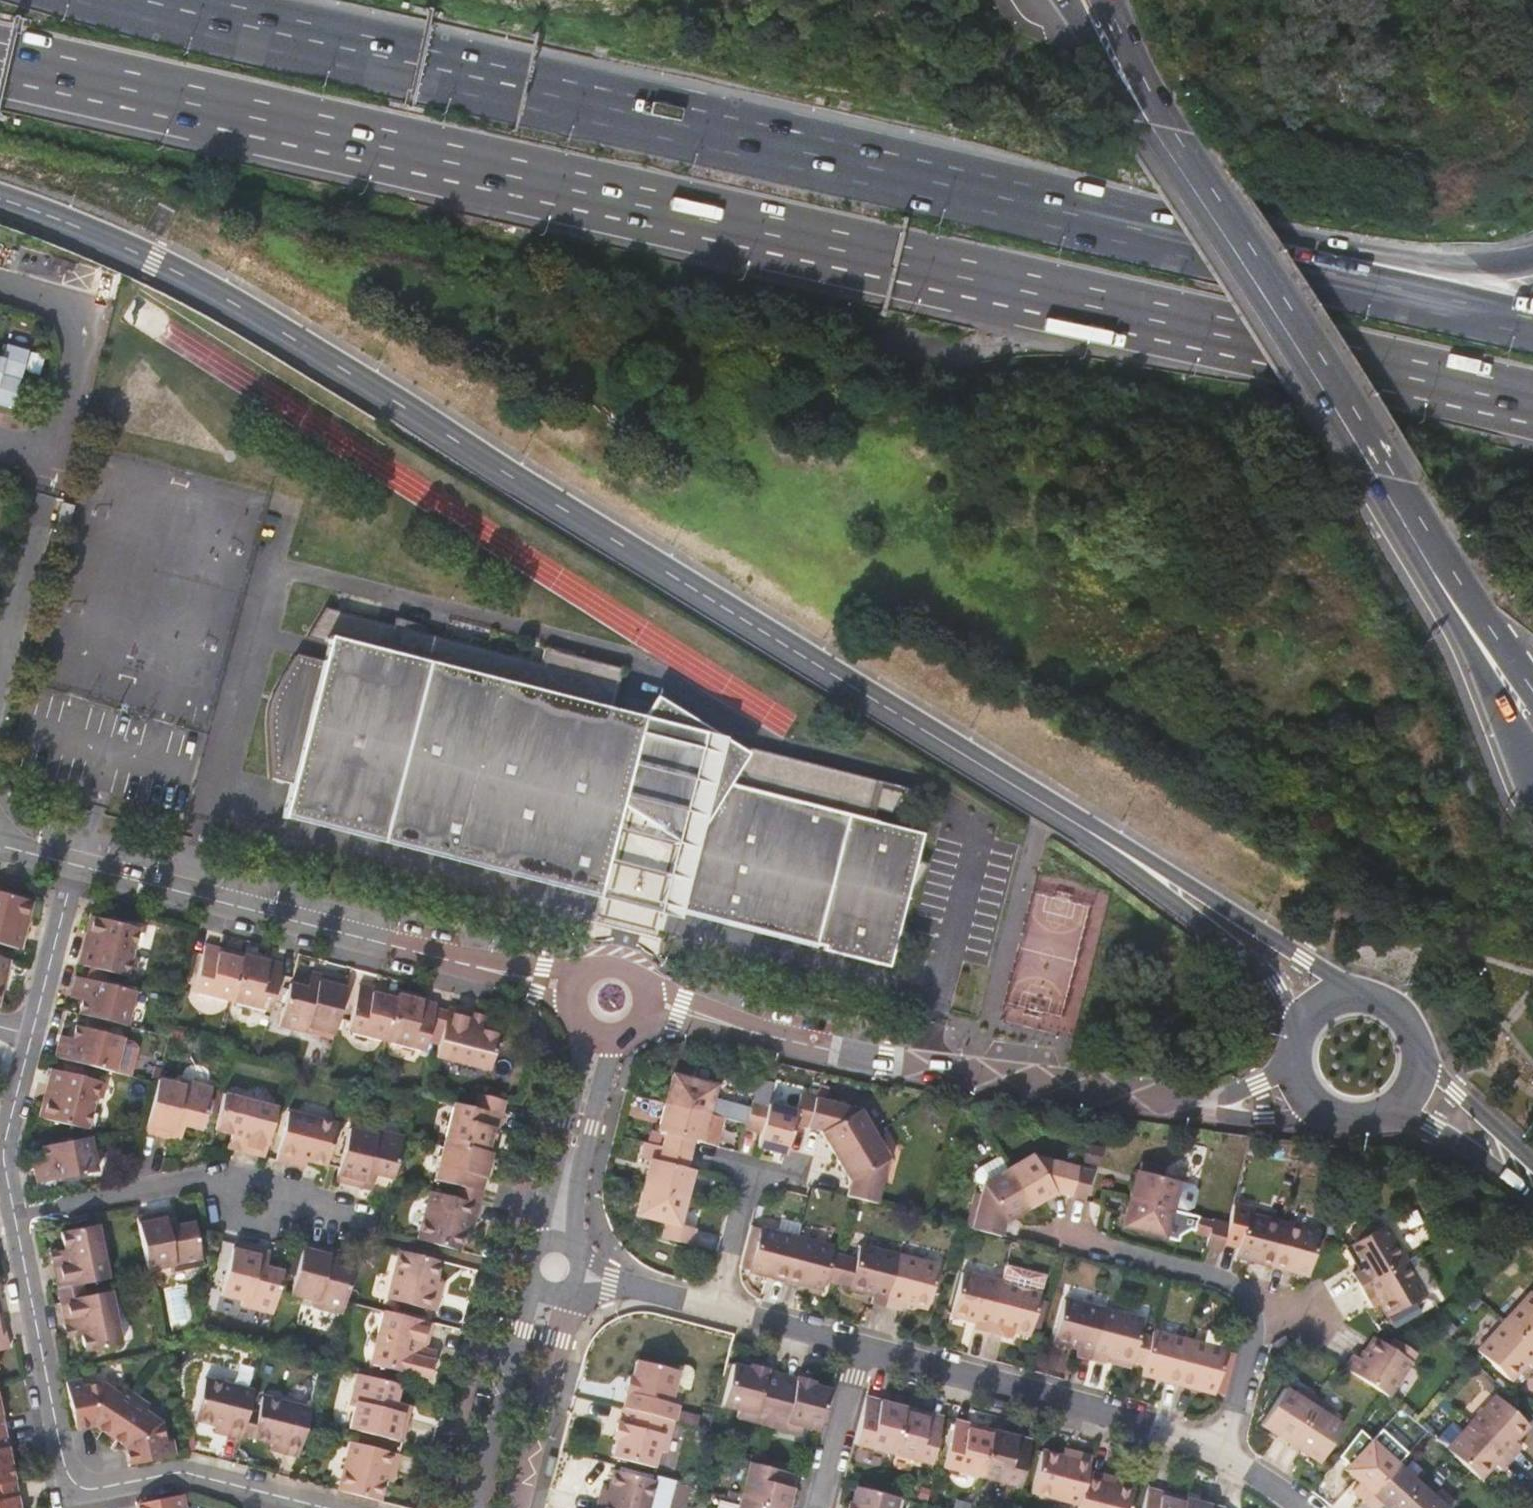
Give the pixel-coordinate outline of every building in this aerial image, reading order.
[(0,356),(0,403),(14,407),(30,350),(8,344),(4,357),(0,356)] [(66,504),(61,526),(71,528),(77,507),(66,504)] [(930,867),(919,859),(925,836),(874,823),(878,809),(895,814),(913,790),(734,744),(729,741),(645,717),(612,710),(622,669),(544,650),(541,667),(326,607),(307,637),(328,642),(323,662),(294,656),(281,681),(275,690),(272,699),(270,707),(268,717),(269,728),(270,746),(272,779),(293,785),(283,821),(599,902),(625,807),(681,844),(662,919),(682,923),(685,911),(830,948),(829,953),(893,969),(910,901),(930,867)] [(658,697),(645,717),(729,741),(658,697)] [(22,884),(3,879),(1,886),(20,891),(22,884)] [(19,949),(23,932),(18,931),(22,915),(28,916),(30,905),(25,898),(0,891),(0,944),(19,949)] [(23,932),(28,916),(22,915),(18,931),(23,932)] [(81,949),(77,964),(125,976),(129,960),(137,928),(94,917),(93,919),(87,923),(84,935),(88,936),(84,950),(81,949)] [(190,992),(230,1003),(241,959),(242,954),(227,951),(226,956),(216,954),(217,949),(202,945),(190,992)] [(241,959),(230,1003),(269,1013),(282,965),(246,955),(245,960),(241,959)] [(0,956),(0,973),(5,974),(9,958),(0,956)] [(136,962),(129,960),(125,976),(132,978),(136,962)] [(308,971),(304,987),(315,990),(319,974),(308,971)] [(81,1002),(77,1014),(125,1026),(133,991),(103,983),(104,976),(88,972),(86,979),(74,977),(71,990),(83,993),(81,1002)] [(333,1035),(347,981),(319,974),(315,990),(304,987),(289,983),(277,1026),(311,1035),(312,1030),(333,1035)] [(397,999),(398,994),(382,990),(381,996),(374,994),(376,988),(358,983),(345,1031),(385,1042),(397,999)] [(83,993),(71,990),(69,999),(81,1002),(83,993)] [(397,999),(385,1042),(422,1051),(425,1040),(437,1043),(445,1012),(433,1009),(434,1004),(403,995),(401,1000),(397,999)] [(437,1043),(434,1056),(486,1069),(495,1033),(478,1029),(479,1025),(470,1023),(473,1011),(447,1005),(445,1012),(437,1043)] [(482,1014),(473,1011),(470,1023),(479,1025),(482,1014)] [(59,1042),(55,1056),(112,1071),(121,1037),(76,1025),(72,1038),(70,1046),(59,1042)] [(61,1035),(59,1042),(70,1046),(72,1038),(61,1035)] [(99,1081),(51,1068),(47,1084),(52,1085),(47,1101),(44,1100),(41,1112),(45,1119),(87,1130),(95,1097),(99,1081)] [(672,1076),(664,1104),(722,1119),(744,1125),(743,1129),(758,1134),(766,1103),(771,1083),(758,1080),(754,1100),(751,1100),(749,1109),(711,1100),(715,1087),(672,1076)] [(157,1079),(144,1132),(170,1139),(174,1123),(182,1125),(200,1129),(211,1087),(177,1079),(176,1084),(157,1079)] [(99,1081),(95,1097),(102,1099),(106,1083),(99,1081)] [(43,1100),(44,1100),(47,1101),(52,1085),(47,1084),(43,1100)] [(236,1149),(263,1156),(276,1107),(222,1093),(213,1128),(229,1132),(228,1135),(239,1138),(236,1149)] [(452,1101),(442,1139),(487,1151),(492,1152),(496,1136),(491,1135),(493,1127),(498,1129),(506,1100),(477,1093),(474,1106),(452,1101)] [(758,1134),(755,1145),(783,1153),(783,1149),(790,1124),(805,1128),(813,1098),(799,1094),(795,1111),(766,1103),(758,1134)] [(813,1098),(805,1128),(819,1132),(833,1157),(872,1133),(859,1110),(813,1098)] [(722,1119),(664,1104),(657,1132),(663,1134),(660,1146),(690,1154),(694,1141),(714,1146),(715,1146),(722,1119)] [(306,1158),(327,1163),(337,1123),(287,1110),(275,1159),(289,1163),(291,1157),(305,1161),(306,1158)] [(174,1123),(170,1139),(178,1141),(182,1125),(174,1123)] [(374,1172),(392,1177),(403,1135),(370,1127),(369,1132),(347,1126),(333,1179),(361,1186),(365,1170),(374,1172)] [(888,1160),(872,1133),(833,1157),(848,1183),(845,1196),(857,1199),(877,1204),(888,1160)] [(239,1138),(228,1135),(225,1146),(236,1149),(239,1138)] [(89,1138),(41,1148),(43,1159),(45,1166),(34,1168),(37,1183),(96,1170),(89,1138)] [(487,1151),(442,1139),(432,1178),(456,1184),(482,1190),(490,1159),(485,1158),(487,1151)] [(650,1160),(643,1187),(686,1199),(693,1170),(687,1168),(690,1154),(660,1146),(645,1143),(642,1158),(650,1160)] [(1084,1145),(1079,1162),(1094,1166),(1098,1149),(1084,1145)] [(980,1184),(1007,1170),(998,1155),(971,1170),(968,1176),(972,1183),(980,1184)] [(1033,1156),(1007,1170),(1028,1206),(1048,1194),(1066,1198),(1074,1168),(1033,1156)] [(291,1157),(289,1163),(304,1166),(305,1161),(291,1157)] [(33,1162),(34,1168),(45,1166),(43,1159),(33,1162)] [(1132,1170),(1125,1199),(1167,1210),(1168,1206),(1174,1181),(1158,1176),(1160,1167),(1137,1161),(1135,1170),(1132,1170)] [(1074,1168),(1066,1198),(1081,1202),(1089,1171),(1074,1168)] [(365,1170),(361,1186),(370,1189),(374,1172),(365,1170)] [(980,1184),(968,1228),(999,1236),(1003,1220),(1028,1206),(1007,1170),(980,1184)] [(1189,1184),(1174,1181),(1168,1206),(1182,1209),(1188,1206),(1193,1190),(1189,1184)] [(453,1197),(479,1204),(482,1190),(456,1184),(453,1197)] [(686,1199),(643,1187),(636,1214),(665,1221),(662,1236),(691,1243),(695,1229),(679,1225),(686,1199)] [(453,1197),(429,1191),(416,1238),(459,1249),(464,1230),(468,1216),(476,1218),(479,1204),(453,1197)] [(1167,1210),(1125,1199),(1118,1226),(1160,1237),(1167,1210)] [(1167,1210),(1160,1237),(1174,1241),(1180,1214),(1167,1210)] [(137,1218),(148,1272),(168,1267),(170,1273),(201,1267),(192,1223),(175,1226),(173,1214),(167,1215),(167,1212),(137,1218)] [(1232,1256),(1267,1265),(1278,1222),(1243,1213),(1232,1256)] [(468,1216),(464,1230),(472,1232),(476,1218),(468,1216)] [(1371,1219),(1358,1226),(1362,1234),(1375,1226),(1371,1219)] [(1224,1224),(1209,1221),(1202,1249),(1217,1252),(1224,1224)] [(1278,1222),(1267,1265),(1303,1275),(1314,1231),(1278,1222)] [(1349,1273),(1355,1284),(1402,1258),(1382,1223),(1375,1226),(1362,1234),(1358,1226),(1346,1233),(1351,1241),(1343,1246),(1356,1269),(1349,1273)] [(749,1225),(738,1268),(784,1280),(796,1237),(749,1225)] [(52,1263),(57,1290),(108,1280),(97,1226),(62,1233),(65,1250),(60,1251),(62,1261),(52,1263)] [(833,1246),(796,1237),(784,1280),(821,1289),(823,1282),(831,1252),(833,1246)] [(342,1318),(354,1273),(336,1268),(325,1265),(330,1247),(305,1240),(289,1300),(310,1305),(309,1310),(342,1318)] [(243,1305),(274,1313),(285,1271),(267,1266),(259,1264),(263,1249),(234,1242),(221,1294),(244,1300),(243,1305)] [(870,1302),(885,1306),(898,1256),(858,1245),(854,1258),(846,1287),(872,1294),(870,1302)] [(340,1249),(330,1247),(325,1265),(336,1268),(340,1249)] [(271,1251),(263,1249),(259,1264),(267,1266),(271,1251)] [(441,1260),(399,1250),(387,1299),(437,1311),(440,1296),(436,1295),(440,1280),(436,1279),(441,1260)] [(50,1253),(52,1263),(62,1261),(60,1251),(50,1253)] [(842,1255),(831,1252),(823,1282),(834,1284),(842,1255)] [(854,1258),(842,1255),(834,1284),(846,1287),(854,1258)] [(898,1256),(885,1306),(899,1310),(902,1300),(926,1306),(936,1266),(898,1256)] [(1402,1258),(1355,1284),(1363,1299),(1371,1294),(1383,1315),(1422,1292),(1402,1258)] [(1004,1266),(1000,1282),(1038,1292),(1042,1276),(1004,1266)] [(987,1332),(1000,1282),(960,1272),(949,1313),(973,1320),(971,1328),(987,1332)] [(1000,1282),(987,1332),(1000,1336),(1009,1338),(1011,1329),(1027,1333),(1038,1292),(1000,1282)] [(1532,1351),(1532,1296),(1528,1291),(1500,1321),(1532,1351)] [(110,1292),(60,1301),(65,1330),(75,1328),(77,1338),(83,1337),(86,1353),(121,1346),(110,1292)] [(1087,1357),(1100,1308),(1062,1298),(1051,1339),(1075,1346),(1073,1354),(1087,1357)] [(1100,1308),(1087,1357),(1104,1362),(1104,1361),(1106,1352),(1129,1358),(1141,1361),(1148,1332),(1138,1329),(1140,1319),(1100,1308)] [(433,1322),(382,1309),(369,1362),(405,1372),(409,1354),(413,1355),(415,1345),(427,1348),(433,1322)] [(0,1313),(0,1342),(8,1340),(3,1312),(0,1313)] [(1500,1321),(1474,1350),(1506,1379),(1523,1360),(1530,1367),(1532,1364),(1532,1351),(1500,1321)] [(1201,1336),(1200,1341),(1223,1347),(1226,1335),(1212,1331),(1213,1328),(1206,1326),(1201,1330),(1199,1336),(1201,1336)] [(75,1328),(65,1330),(67,1340),(77,1338),(75,1328)] [(1141,1361),(1138,1371),(1175,1381),(1186,1338),(1149,1328),(1148,1332),(1141,1361)] [(1290,1347),(1281,1334),(1278,1335),(1274,1338),(1270,1341),(1267,1346),(1274,1358),(1290,1347)] [(1349,1354),(1340,1368),(1383,1396),(1404,1363),(1395,1356),(1401,1346),(1389,1338),(1385,1346),(1369,1336),(1355,1358),(1349,1354)] [(1200,1341),(1186,1338),(1175,1381),(1213,1391),(1225,1348),(1223,1347),(1200,1341)] [(10,1349),(8,1340),(0,1342),(0,1351),(10,1349)] [(415,1345),(413,1355),(424,1358),(427,1348),(415,1345)] [(1411,1352),(1401,1346),(1395,1356),(1404,1363),(1411,1352)] [(1106,1352),(1104,1361),(1127,1367),(1129,1358),(1106,1352)] [(625,1393),(621,1407),(673,1419),(675,1411),(680,1390),(673,1389),(678,1370),(636,1360),(631,1378),(627,1377),(623,1393),(625,1393)] [(737,1415),(770,1424),(783,1373),(769,1369),(770,1366),(751,1361),(750,1365),(734,1360),(722,1405),(739,1409),(737,1415)] [(679,1368),(678,1370),(673,1389),(680,1390),(689,1392),(694,1373),(693,1370),(692,1367),(689,1365),(687,1364),(685,1364),(683,1364),(680,1366),(679,1368)] [(401,1384),(359,1373),(351,1405),(356,1406),(350,1427),(403,1441),(410,1414),(394,1410),(397,1400),(401,1384)] [(794,1375),(783,1373),(770,1424),(799,1431),(801,1425),(819,1429),(829,1387),(812,1382),(813,1378),(794,1373),(794,1375)] [(66,1382),(74,1422),(95,1417),(115,1429),(136,1397),(121,1388),(117,1394),(100,1383),(87,1385),(86,1378),(66,1382)] [(250,1409),(254,1392),(204,1379),(193,1419),(215,1425),(214,1429),(227,1432),(226,1437),(242,1441),(243,1436),(250,1409)] [(1258,1424),(1287,1442),(1315,1397),(1298,1387),(1294,1394),(1282,1387),(1258,1424)] [(894,1404),(866,1396),(853,1444),(893,1454),(904,1412),(893,1409),(894,1404)] [(1494,1396),(1471,1422),(1509,1456),(1519,1445),(1513,1439),(1526,1425),(1494,1396)] [(148,1405),(136,1397),(115,1429),(130,1438),(136,1463),(176,1455),(173,1439),(166,1440),(162,1422),(144,1411),(148,1405)] [(307,1431),(312,1410),(263,1397),(259,1412),(250,1409),(243,1436),(273,1444),(273,1445),(287,1449),(285,1455),(299,1458),(307,1431)] [(1315,1397),(1287,1442),(1317,1462),(1341,1425),(1328,1417),(1333,1409),(1315,1397)] [(412,1404),(397,1400),(394,1410),(410,1414),(412,1404)] [(905,1406),(894,1404),(893,1409),(904,1412),(905,1406)] [(904,1412),(893,1454),(931,1463),(943,1415),(928,1411),(926,1417),(914,1414),(916,1408),(905,1406),(904,1412)] [(673,1419),(621,1407),(618,1421),(615,1420),(610,1439),(615,1441),(611,1457),(653,1467),(657,1450),(665,1452),(673,1419)] [(928,1411),(916,1408),(914,1414),(926,1417),(928,1411)] [(683,1413),(675,1411),(673,1419),(681,1421),(683,1413)] [(698,1416),(683,1413),(681,1421),(696,1425),(698,1416)] [(95,1417),(74,1422),(76,1429),(94,1426),(110,1436),(115,1429),(95,1417)] [(991,1435),(993,1429),(979,1426),(977,1431),(966,1428),(967,1423),(955,1420),(943,1466),(981,1476),(991,1435)] [(1509,1456),(1471,1422),(1446,1450),(1450,1454),(1476,1477),(1479,1480),(1492,1464),(1498,1469),(1509,1456)] [(979,1426),(967,1423),(966,1428),(977,1431),(979,1426)] [(115,1429),(110,1436),(123,1444),(128,1465),(136,1463),(130,1438),(115,1429)] [(227,1432),(214,1429),(213,1434),(226,1437),(227,1432)] [(1003,1432),(993,1429),(991,1435),(1002,1438),(1003,1432)] [(0,1433),(0,1483),(15,1481),(5,1432),(0,1433)] [(1002,1438),(991,1435),(981,1476),(1020,1486),(1032,1439),(1003,1432),(1002,1438)] [(1351,1487),(1363,1499),(1396,1462),(1370,1438),(1344,1467),(1358,1480),(1351,1487)] [(400,1454),(351,1442),(339,1490),(381,1501),(386,1482),(390,1468),(397,1469),(400,1454)] [(287,1449),(273,1445),(271,1451),(285,1455),(287,1449)] [(1031,1490),(1078,1502),(1088,1466),(1092,1452),(1077,1449),(1076,1455),(1067,1452),(1068,1446),(1064,1445),(1062,1453),(1042,1448),(1031,1490)] [(1077,1449),(1068,1446),(1067,1452),(1076,1455),(1077,1449)] [(1363,1499),(1373,1507),(1375,1507),(1381,1502),(1388,1507),(1401,1507),(1422,1485),(1396,1462),(1363,1499)] [(740,1501),(768,1507),(787,1507),(788,1502),(783,1500),(786,1487),(792,1488),(795,1474),(759,1465),(750,1463),(740,1501)] [(1088,1466),(1078,1502),(1077,1507),(1130,1507),(1136,1488),(1114,1482),(1114,1480),(1102,1476),(1104,1470),(1088,1466)] [(390,1468),(386,1482),(393,1484),(397,1469),(390,1468)] [(595,1507),(648,1507),(655,1481),(613,1470),(608,1491),(605,1491),(602,1503),(597,1502),(595,1507)] [(1116,1473),(1104,1470),(1102,1476),(1114,1480),(1116,1473)] [(692,1482),(679,1479),(672,1505),(682,1507),(685,1507),(692,1482)] [(15,1481),(0,1483),(0,1507),(20,1507),(15,1481)] [(1401,1507),(1447,1507),(1454,1501),(1438,1486),(1432,1494),(1422,1485),(1401,1507)] [(855,1486),(851,1502),(847,1501),(846,1507),(896,1507),(899,1497),(883,1493),(855,1486)] [(783,1500),(788,1502),(792,1488),(786,1487),(783,1500)] [(1142,1507),(1183,1507),(1184,1502),(1185,1498),(1148,1487),(1142,1507)] [(181,1495),(141,1504),(142,1507),(184,1507),(181,1495)] [(1197,1500),(1185,1498),(1184,1502),(1195,1506),(1197,1500)]
